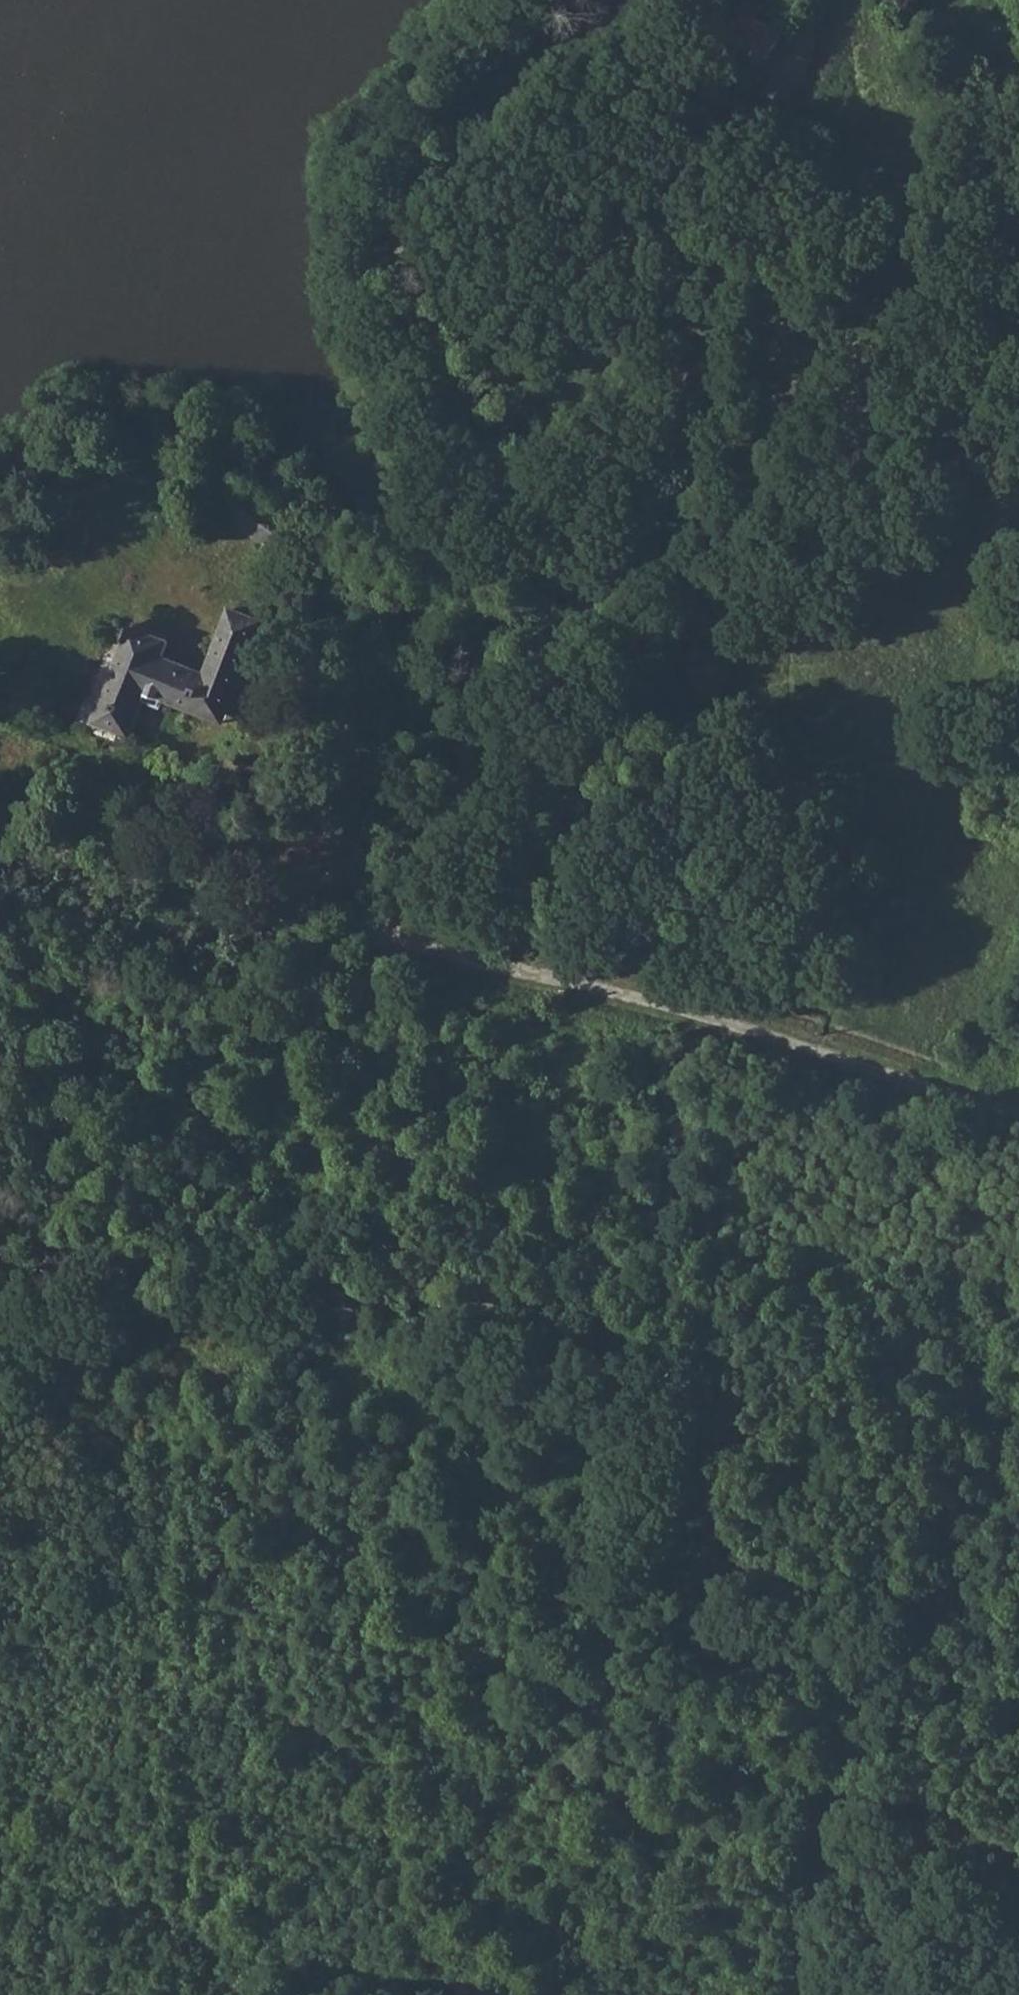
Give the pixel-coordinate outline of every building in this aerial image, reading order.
[(92,721),(128,735),(143,699),(160,705),(163,698),(222,722),(263,620),(232,608),(205,674),(161,656),(167,641),(131,627),(92,721)]
